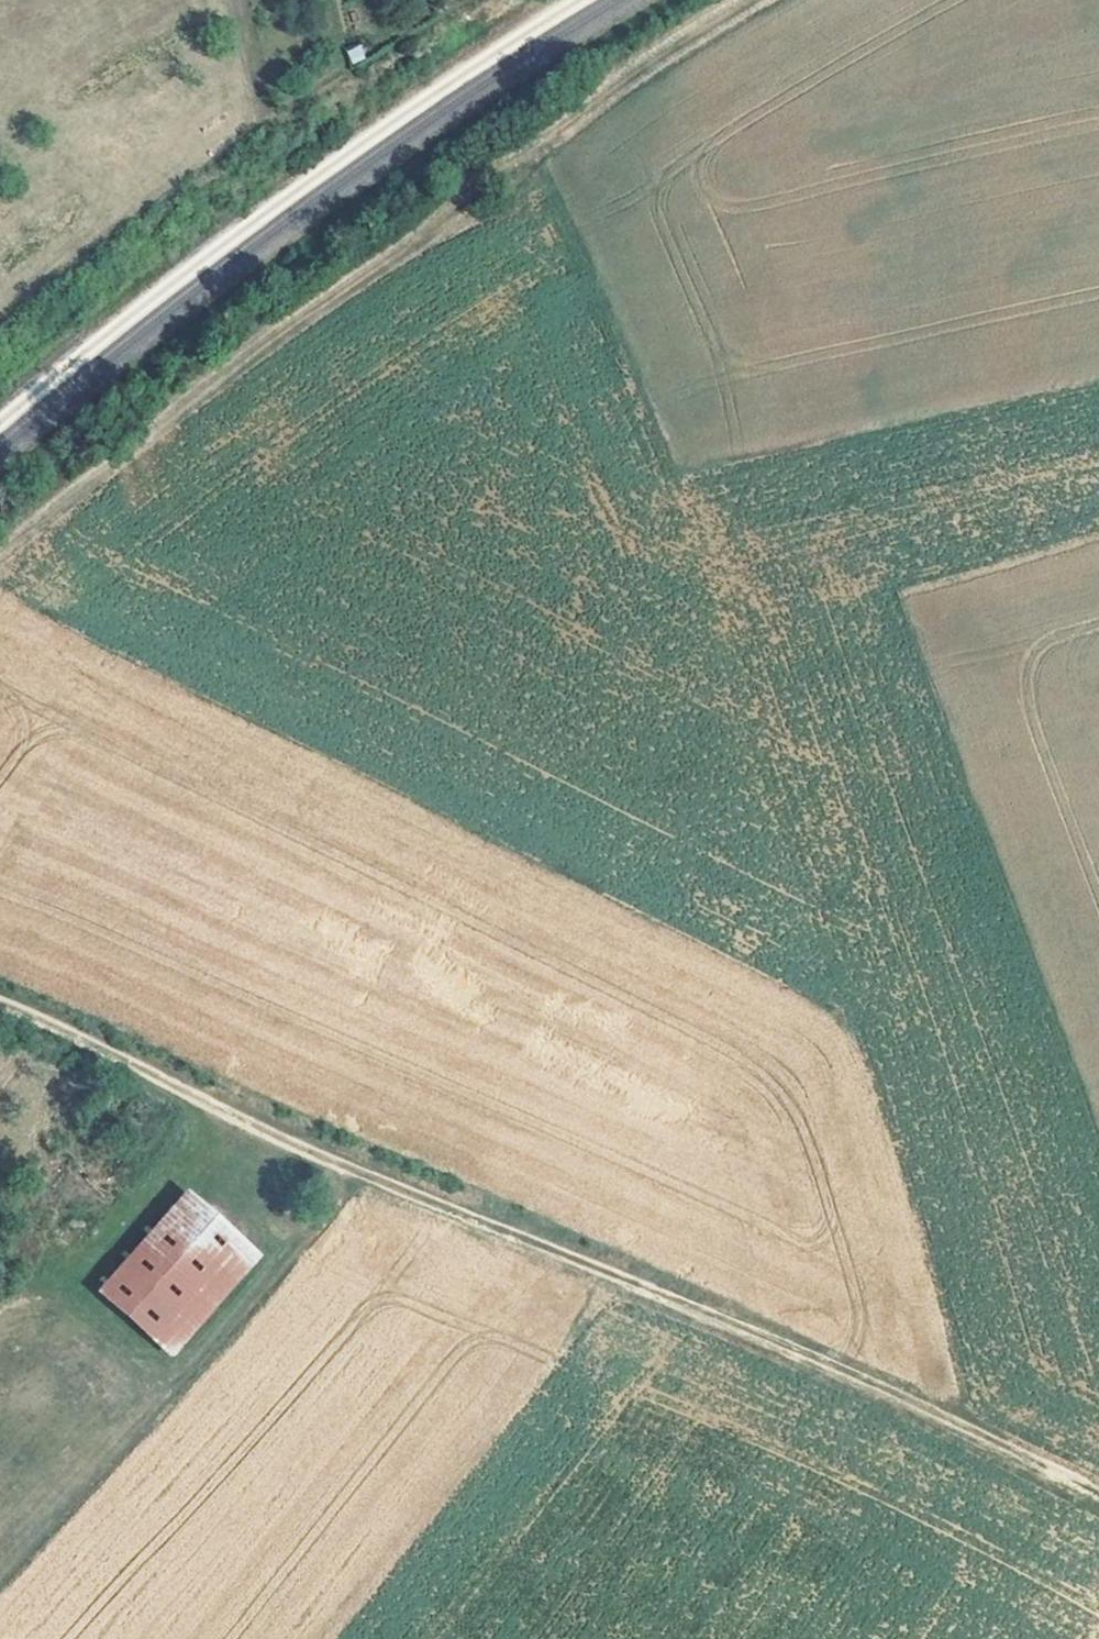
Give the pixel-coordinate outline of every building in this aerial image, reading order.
[(187,1186),(97,1290),(174,1356),(264,1252),(187,1186)]
